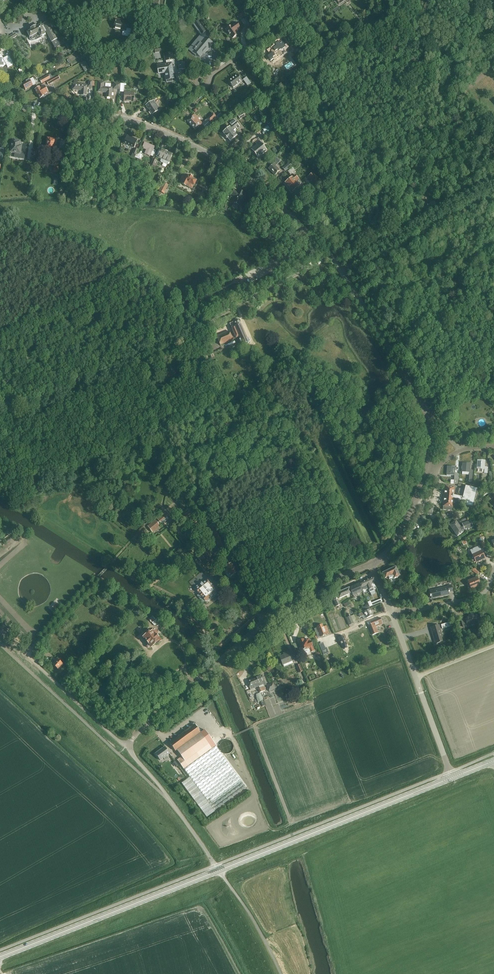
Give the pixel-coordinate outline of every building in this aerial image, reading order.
[(129,37),(131,29),(126,28),(128,22),(116,19),(114,29),(117,30),(117,29),(123,30),(122,35),(129,37)] [(51,42),(57,39),(48,22),(42,25),(43,26),(41,26),(41,25),(36,28),(34,28),(33,29),(32,30),(27,33),(30,37),(29,37),(31,39),(31,40),(32,41),(33,41),(34,40),(42,36),(45,34),(44,32),(46,31),(51,42)] [(235,32),(240,28),(236,23),(231,26),(226,30),(232,39),(238,35),(235,32)] [(194,46),(190,51),(195,56),(197,54),(200,57),(204,51),(205,52),(212,43),(203,36),(196,44),(198,45),(195,48),(194,46)] [(271,53),(272,53),(267,56),(270,61),(273,59),(272,57),(275,56),(274,54),(277,52),(280,56),(285,53),(283,49),(285,47),(282,42),(280,44),(279,42),(275,44),(276,46),(272,49),(271,50),(271,51),(271,52),(271,53)] [(175,79),(172,64),(173,60),(173,59),(172,53),(165,54),(165,60),(166,60),(166,64),(157,65),(157,67),(156,68),(157,73),(158,73),(158,75),(164,74),(165,81),(166,81),(166,83),(172,82),(172,80),(175,79)] [(2,59),(0,55),(0,67),(0,66),(1,67),(6,64),(8,67),(13,64),(8,56),(2,59)] [(85,62),(81,64),(85,71),(89,69),(85,62)] [(228,81),(233,88),(242,81),(237,74),(228,81)] [(40,80),(42,84),(50,79),(48,75),(40,80)] [(57,75),(50,79),(52,83),(60,79),(57,75)] [(25,89),(25,90),(35,84),(35,83),(38,81),(35,77),(22,84),(24,87),(23,88),(24,89),(25,89)] [(105,84),(105,87),(103,87),(104,82),(98,82),(97,92),(106,92),(106,97),(111,97),(112,87),(111,87),(111,84),(105,84)] [(81,95),(86,95),(87,86),(73,84),(72,90),(81,90),(81,95)] [(42,86),(37,89),(42,97),(47,95),(46,93),(50,91),(46,85),(42,87),(42,86)] [(124,101),(134,102),(134,92),(124,92),(124,101)] [(152,114),(160,110),(154,100),(146,105),(148,108),(152,114)] [(206,120),(203,123),(202,124),(206,129),(211,124),(209,123),(216,116),(212,113),(206,119),(206,120)] [(202,124),(203,123),(194,115),(187,121),(195,130),(202,124)] [(231,126),(223,133),(230,141),(237,136),(232,129),(235,127),(237,129),(240,127),(236,122),(234,119),(229,123),(231,126)] [(123,143),(134,148),(138,140),(127,135),(123,143)] [(55,140),(51,140),(50,138),(49,138),(48,139),(47,139),(45,149),(49,150),(48,157),(55,158),(56,154),(53,153),(53,151),(55,140)] [(21,145),(21,141),(12,140),(10,153),(15,154),(15,157),(25,159),(26,152),(22,152),(23,146),(21,145)] [(251,149),(258,158),(266,151),(258,141),(255,143),(256,145),(251,149)] [(151,156),(154,157),(156,151),(153,150),(154,146),(145,142),(143,148),(147,150),(145,153),(151,156)] [(159,149),(156,157),(157,157),(157,158),(161,159),(160,161),(161,162),(167,165),(168,165),(169,162),(169,161),(172,162),(173,159),(171,158),(172,154),(168,152),(168,151),(165,150),(161,149),(160,150),(159,149)] [(281,162),(285,166),(291,161),(288,157),(281,162)] [(268,169),(274,175),(280,171),(276,166),(277,165),(276,163),(277,163),(276,161),(268,169)] [(313,172),(307,177),(314,185),(321,180),(313,172)] [(285,183),(292,192),(299,186),(294,180),(297,178),(295,175),(285,183)] [(188,176),(188,177),(187,176),(185,178),(182,176),(180,180),(181,180),(179,182),(186,186),(186,185),(191,188),(193,186),(196,181),(192,179),(193,178),(192,178),(192,177),(190,176),(190,177),(188,176)] [(159,191),(163,194),(168,185),(163,183),(159,191)] [(238,191),(237,192),(233,190),(231,196),(234,198),(233,202),(234,203),(233,204),(234,206),(237,207),(238,207),(239,205),(240,206),(242,201),(244,197),(245,194),(238,191)] [(249,339),(246,339),(239,325),(241,322),(240,320),(236,319),(235,322),(229,324),(234,335),(232,336),(230,331),(217,337),(221,345),(239,337),(244,347),(248,344),(250,342),(249,339)] [(165,371),(169,378),(176,374),(171,366),(167,369),(165,371)] [(30,442),(34,450),(43,445),(39,438),(30,442)] [(484,472),(487,473),(488,467),(485,467),(485,460),(478,459),(477,468),(485,469),(484,472)] [(469,481),(472,482),(472,476),(473,470),(470,470),(470,463),(463,463),(462,471),(470,472),(469,481)] [(457,484),(458,484),(459,479),(458,479),(458,472),(455,472),(455,467),(447,466),(447,475),(454,475),(454,483),(457,484)] [(464,486),(463,489),(454,487),(455,487),(445,486),(443,510),(452,511),(453,502),(458,502),(461,502),(462,501),(467,502),(466,505),(473,507),(478,490),(464,486)] [(181,516),(185,521),(192,516),(189,511),(181,516)] [(456,520),(449,525),(455,533),(454,533),(456,536),(456,537),(465,530),(473,527),(470,520),(468,521),(466,517),(461,519),(462,523),(463,526),(462,527),(461,527),(456,520)] [(148,526),(152,532),(160,526),(156,520),(148,526)] [(191,530),(194,535),(202,530),(199,525),(191,530)] [(222,552),(227,549),(220,536),(215,539),(220,549),(222,552)] [(472,551),(477,562),(485,559),(480,547),(472,551)] [(228,562),(227,562),(227,561),(224,562),(227,566),(226,567),(227,570),(226,570),(230,577),(237,573),(234,568),(235,567),(233,565),(232,565),(231,563),(229,564),(228,562)] [(180,568),(186,575),(190,572),(185,565),(180,568)] [(396,581),(394,579),(400,576),(396,567),(383,574),(385,579),(386,578),(387,580),(389,579),(391,583),(396,581)] [(469,581),(472,589),(480,585),(477,578),(469,581)] [(211,582),(211,581),(210,580),(209,579),(208,580),(207,579),(199,587),(198,586),(197,586),(195,587),(195,588),(195,589),(196,589),(195,589),(205,602),(206,601),(207,601),(208,601),(210,600),(210,599),(210,598),(214,595),(215,595),(217,594),(217,593),(217,592),(211,583),(211,582)] [(373,579),(367,581),(370,588),(368,589),(369,590),(368,590),(369,594),(371,593),(376,591),(377,590),(374,583),(374,582),(373,579)] [(368,589),(370,588),(367,581),(360,584),(364,592),(366,591),(366,590),(368,589)] [(358,596),(359,595),(359,594),(363,592),(359,584),(350,588),(353,596),(357,594),(358,596)] [(429,591),(431,599),(449,595),(449,593),(452,592),(451,585),(447,586),(447,587),(429,591)] [(348,599),(353,597),(349,588),(337,593),(339,599),(347,596),(348,599)] [(366,618),(366,619),(373,616),(370,610),(359,615),(360,617),(362,617),(363,619),(366,618)] [(478,616),(462,620),(464,628),(471,625),(474,626),(476,625),(480,624),(478,616)] [(370,624),(376,627),(383,624),(380,618),(370,622),(370,624)] [(378,633),(376,627),(370,624),(368,625),(373,635),(378,633)] [(322,625),(317,627),(321,637),(325,635),(329,634),(326,626),(323,627),(322,625)] [(431,628),(435,643),(444,641),(439,625),(431,628)] [(161,641),(156,635),(158,633),(155,629),(150,633),(149,632),(143,637),(148,644),(147,645),(146,647),(148,648),(150,648),(151,647),(151,648),(156,644),(157,645),(161,641)] [(344,637),(339,639),(343,648),(344,650),(348,649),(347,647),(348,646),(344,637)] [(311,642),(310,642),(309,639),(304,641),(304,640),(302,639),(299,640),(299,642),(302,651),(303,653),(310,651),(310,652),(314,651),(312,646),(311,642)] [(293,653),(290,655),(289,652),(285,654),(286,655),(280,657),(282,665),(293,661),(294,662),(297,661),(293,653)] [(60,661),(61,660),(59,659),(58,660),(57,659),(55,662),(56,663),(53,665),(58,670),(63,665),(60,661)] [(255,679),(259,686),(263,685),(264,686),(266,685),(262,676),(255,679)] [(251,690),(259,686),(255,679),(248,682),(251,690)] [(276,684),(274,685),(273,683),(267,686),(269,691),(277,688),(276,684)] [(194,715),(198,720),(208,712),(204,707),(194,715)] [(195,725),(170,743),(175,751),(177,750),(185,761),(180,764),(214,811),(246,787),(215,746),(216,745),(205,730),(201,733),(195,725)] [(225,754),(226,754),(227,754),(228,754),(229,753),(230,753),(231,752),(232,751),(233,750),(233,749),(233,748),(233,746),(233,745),(233,744),(232,743),(231,742),(230,741),(229,741),(228,740),(227,740),(226,740),(224,740),(223,741),(222,741),(221,742),(221,743),(220,744),(220,745),(219,746),(219,748),(219,749),(220,750),(220,751),(221,752),(222,752),(223,753),(224,754),(225,754)] [(163,758),(164,760),(168,758),(166,756),(170,753),(165,747),(155,754),(160,761),(163,758)]
